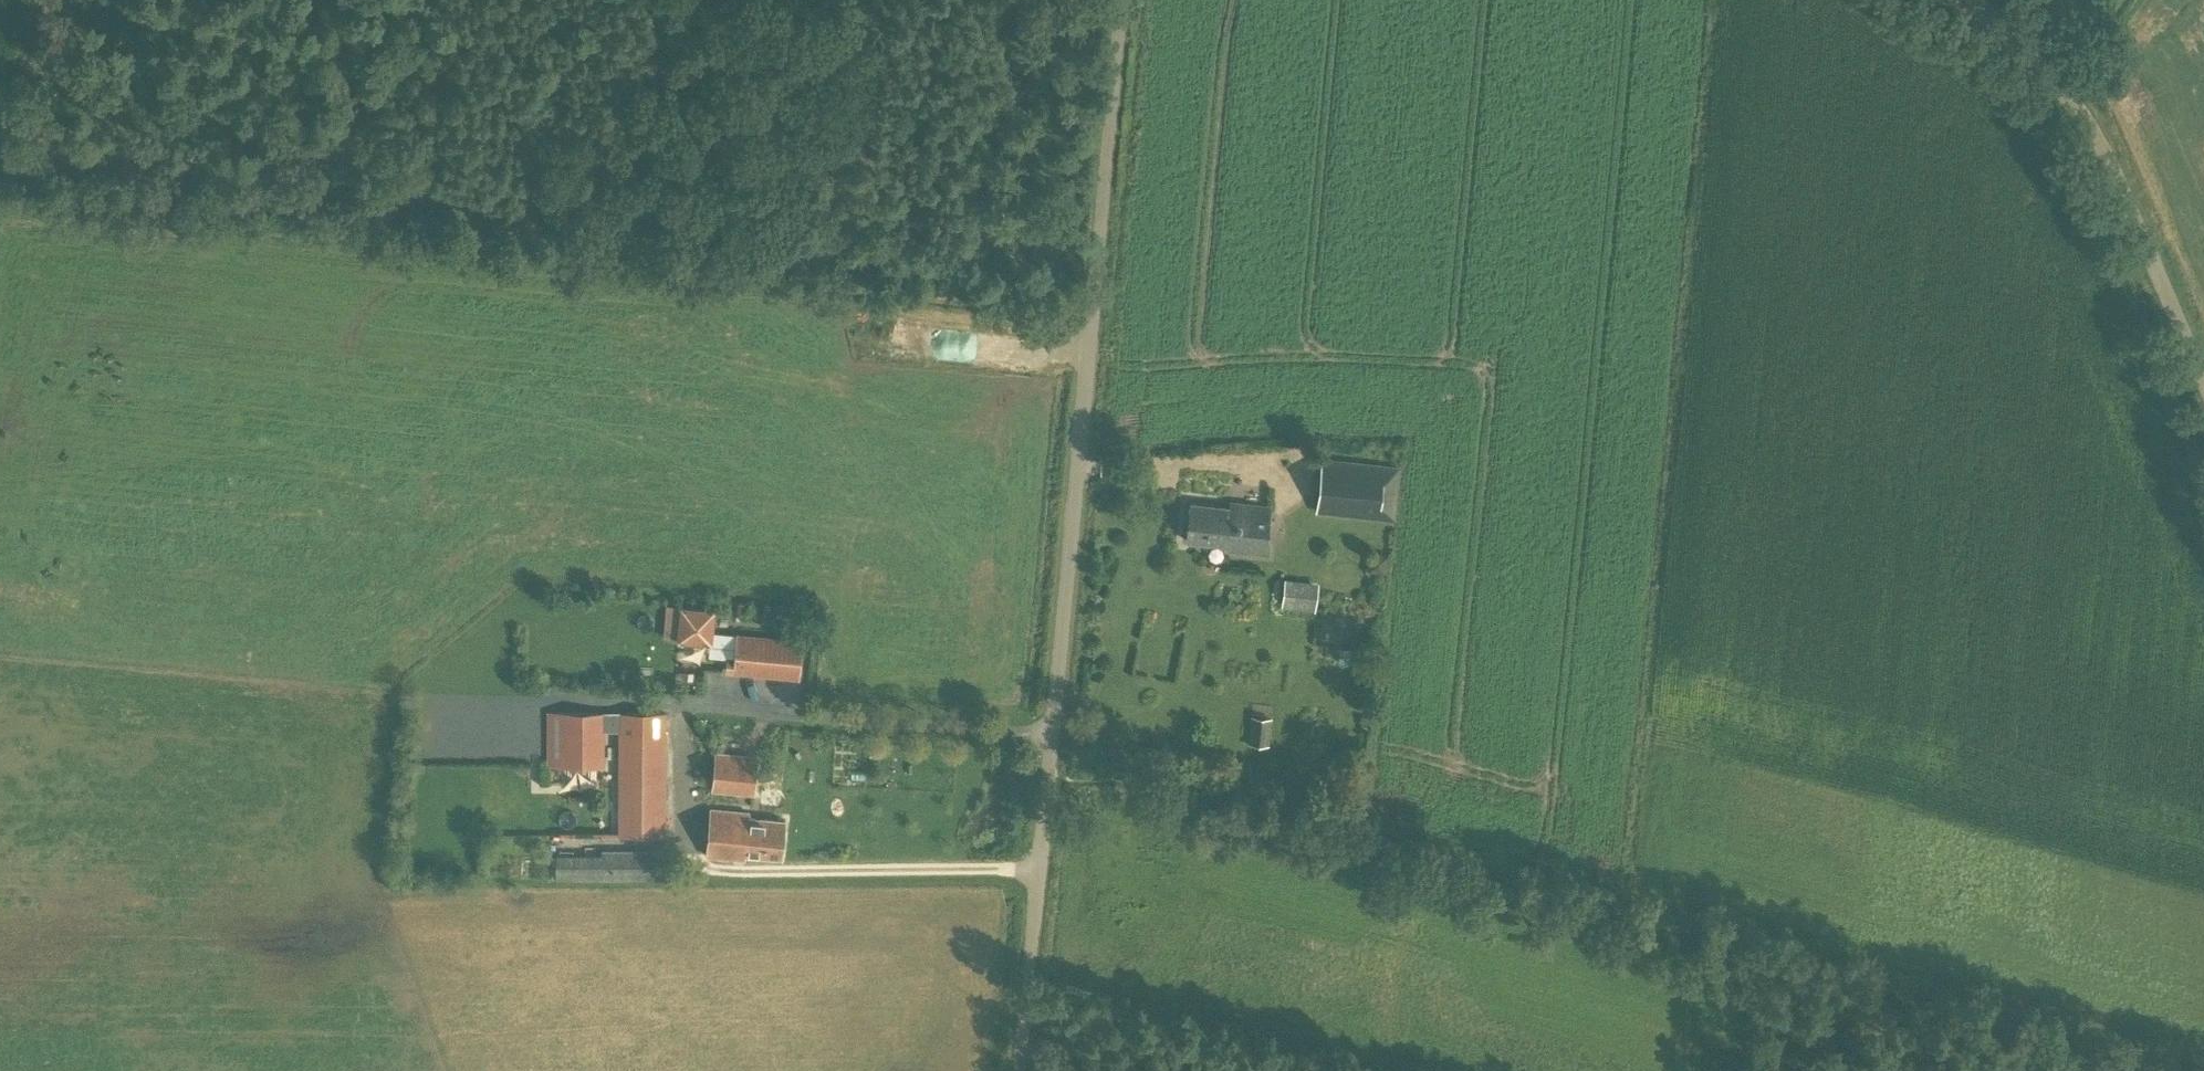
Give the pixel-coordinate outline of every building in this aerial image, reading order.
[(1316,511),(1397,520),(1402,467),(1322,456),(1316,511)] [(1192,502),(1188,540),(1226,544),(1225,550),(1265,554),(1270,505),(1231,501),(1231,506),(1192,502)] [(1281,608),(1315,612),(1319,581),(1284,577),(1281,608)] [(715,608),(680,604),(677,639),(711,643),(715,608)] [(738,659),(736,674),(800,682),(805,645),(712,633),(709,656),(738,659)] [(605,729),(619,730),(618,835),(664,836),(667,714),(549,711),(548,766),(554,766),(554,773),(561,773),(561,765),(604,766),(605,729)] [(1250,715),(1247,743),(1269,745),(1271,718),(1250,715)] [(715,751),(711,791),(755,795),(759,755),(715,751)] [(710,807),(706,855),(732,857),(733,853),(782,858),(786,817),(748,814),(748,810),(710,807)] [(601,849),(601,853),(555,853),(555,880),(664,880),(664,849),(601,849)]
